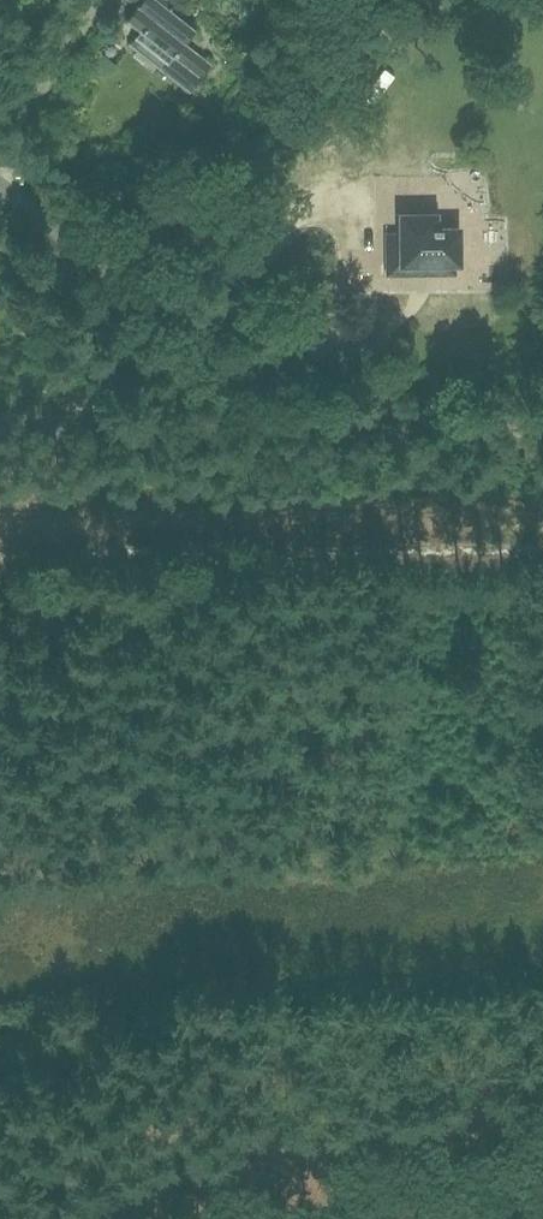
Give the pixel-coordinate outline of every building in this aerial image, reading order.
[(136,3),(127,16),(142,28),(130,43),(189,91),(212,63),(185,41),(196,28),(171,8),(173,6),(171,4),(174,0),(132,0),(136,3)] [(405,246),(406,279),(446,277),(445,273),(470,272),(469,268),(473,268),(472,237),(449,238),(449,224),(418,225),(418,245),(405,246)]
